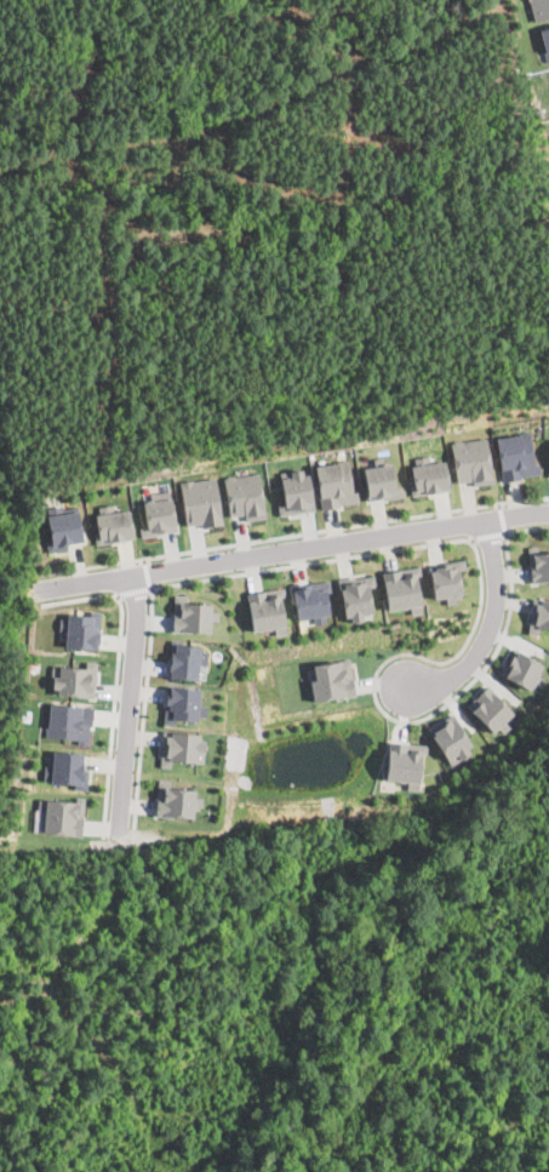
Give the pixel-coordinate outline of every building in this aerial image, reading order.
[(534,21),(530,0),(548,0),(548,17),(534,21)] [(541,28),(548,26),(548,61),(547,62),(544,51),(545,50),(541,28)] [(531,431),(534,463),(539,463),(541,473),(521,475),(521,479),(503,481),(497,436),(519,434),(519,433),(531,431)] [(487,436),(494,482),(474,485),(473,480),(457,482),(452,442),(453,442),(454,440),(461,439),(463,440),(487,436)] [(430,454),(431,463),(445,461),(450,490),(412,494),(411,484),(414,484),(412,465),(416,464),(414,457),(430,454)] [(349,459),(353,491),(358,491),(359,502),(341,503),(341,507),(321,509),(316,464),(338,462),(338,461),(349,459)] [(389,462),(390,464),(391,463),(395,488),(402,487),(404,496),(383,499),(382,497),(368,499),(364,467),(382,464),(383,463),(389,462)] [(303,469),(304,474),(310,473),(315,509),(280,514),(279,504),(285,503),(282,478),(292,476),(291,470),(303,469)] [(259,473),(267,518),(246,520),(245,513),(230,515),(224,478),(227,478),(228,475),(234,475),(235,476),(259,473)] [(216,476),(223,524),(202,526),(202,522),(187,525),(181,481),(194,479),(195,480),(216,476)] [(172,497),(177,530),(162,531),(164,533),(142,537),(141,527),(148,526),(144,501),(147,501),(147,499),(153,498),(154,499),(172,497)] [(113,503),(114,510),(130,509),(133,538),(97,543),(95,532),(98,532),(96,514),(101,513),(99,505),(113,503)] [(62,504),(62,508),(78,505),(84,541),(68,543),(68,549),(48,551),(46,538),(51,538),(47,514),(48,514),(47,507),(62,504)] [(539,553),(548,552),(548,578),(548,579),(532,582),(528,547),(538,545),(539,553)] [(454,595),(454,602),(446,604),(446,596),(434,596),(429,566),(444,564),(444,562),(465,559),(467,570),(458,571),(462,591),(459,595),(454,595)] [(416,574),(421,612),(411,613),(410,606),(388,608),(382,571),(419,566),(421,574),(416,574)] [(374,576),(376,587),(368,587),(371,612),(362,613),(364,619),(351,621),(350,616),(345,616),(342,590),(339,590),(337,578),(355,576),(355,577),(374,576)] [(325,614),(326,622),(314,624),(313,616),(297,618),(292,585),(330,579),(331,591),(326,591),(330,613),(325,614)] [(280,596),(285,633),(275,634),(274,625),(271,627),(271,629),(267,629),(267,627),(252,629),(246,593),(284,587),(285,595),(280,596)] [(218,610),(217,621),(210,619),(210,630),(190,630),(190,631),(173,630),(175,594),(187,594),(187,602),(211,604),(211,610),(218,610)] [(532,598),(548,600),(548,629),(538,628),(538,634),(527,633),(532,598)] [(103,611),(99,648),(65,646),(67,630),(58,629),(59,618),(67,618),(68,613),(90,614),(91,610),(103,611)] [(207,650),(206,664),(198,663),(196,679),(167,678),(171,639),(182,640),(182,644),(199,645),(199,650),(207,650)] [(498,673),(528,688),(542,663),(511,647),(498,673)] [(356,694),(314,701),(311,681),(309,682),(307,669),(314,668),(314,663),(350,658),(356,694)] [(97,662),(93,697),(76,696),(76,694),(57,692),(58,687),(52,687),(53,676),(52,676),(52,664),(86,668),(86,661),(97,662)] [(509,726),(502,732),(497,727),(492,732),(467,704),(488,684),(514,711),(503,721),(509,726)] [(200,694),(200,699),(198,699),(198,704),(206,704),(205,716),(196,715),(196,720),(175,719),(175,722),(162,722),(166,685),(200,687),(199,694),(200,694)] [(92,725),(90,725),(88,744),(78,743),(78,739),(46,736),(50,702),(93,707),(92,725)] [(451,764),(428,728),(453,711),(463,728),(462,730),(470,744),(467,748),(470,753),(451,764)] [(204,739),(202,762),(171,759),(170,766),(160,765),(162,730),(199,733),(199,739),(204,739)] [(427,744),(425,754),(421,753),(418,789),(406,789),(406,781),(405,781),(405,782),(399,782),(399,779),(385,778),(389,741),(427,744)] [(82,768),(88,768),(87,789),(74,788),(74,782),(44,779),(45,765),(47,765),(50,750),(84,753),(82,768)] [(202,796),(201,806),(193,805),(193,817),(156,816),(159,778),(171,779),(170,787),(195,788),(194,796),(202,796)] [(85,797),(81,835),(42,831),(45,810),(38,808),(39,797),(76,801),(76,796),(85,797)]
